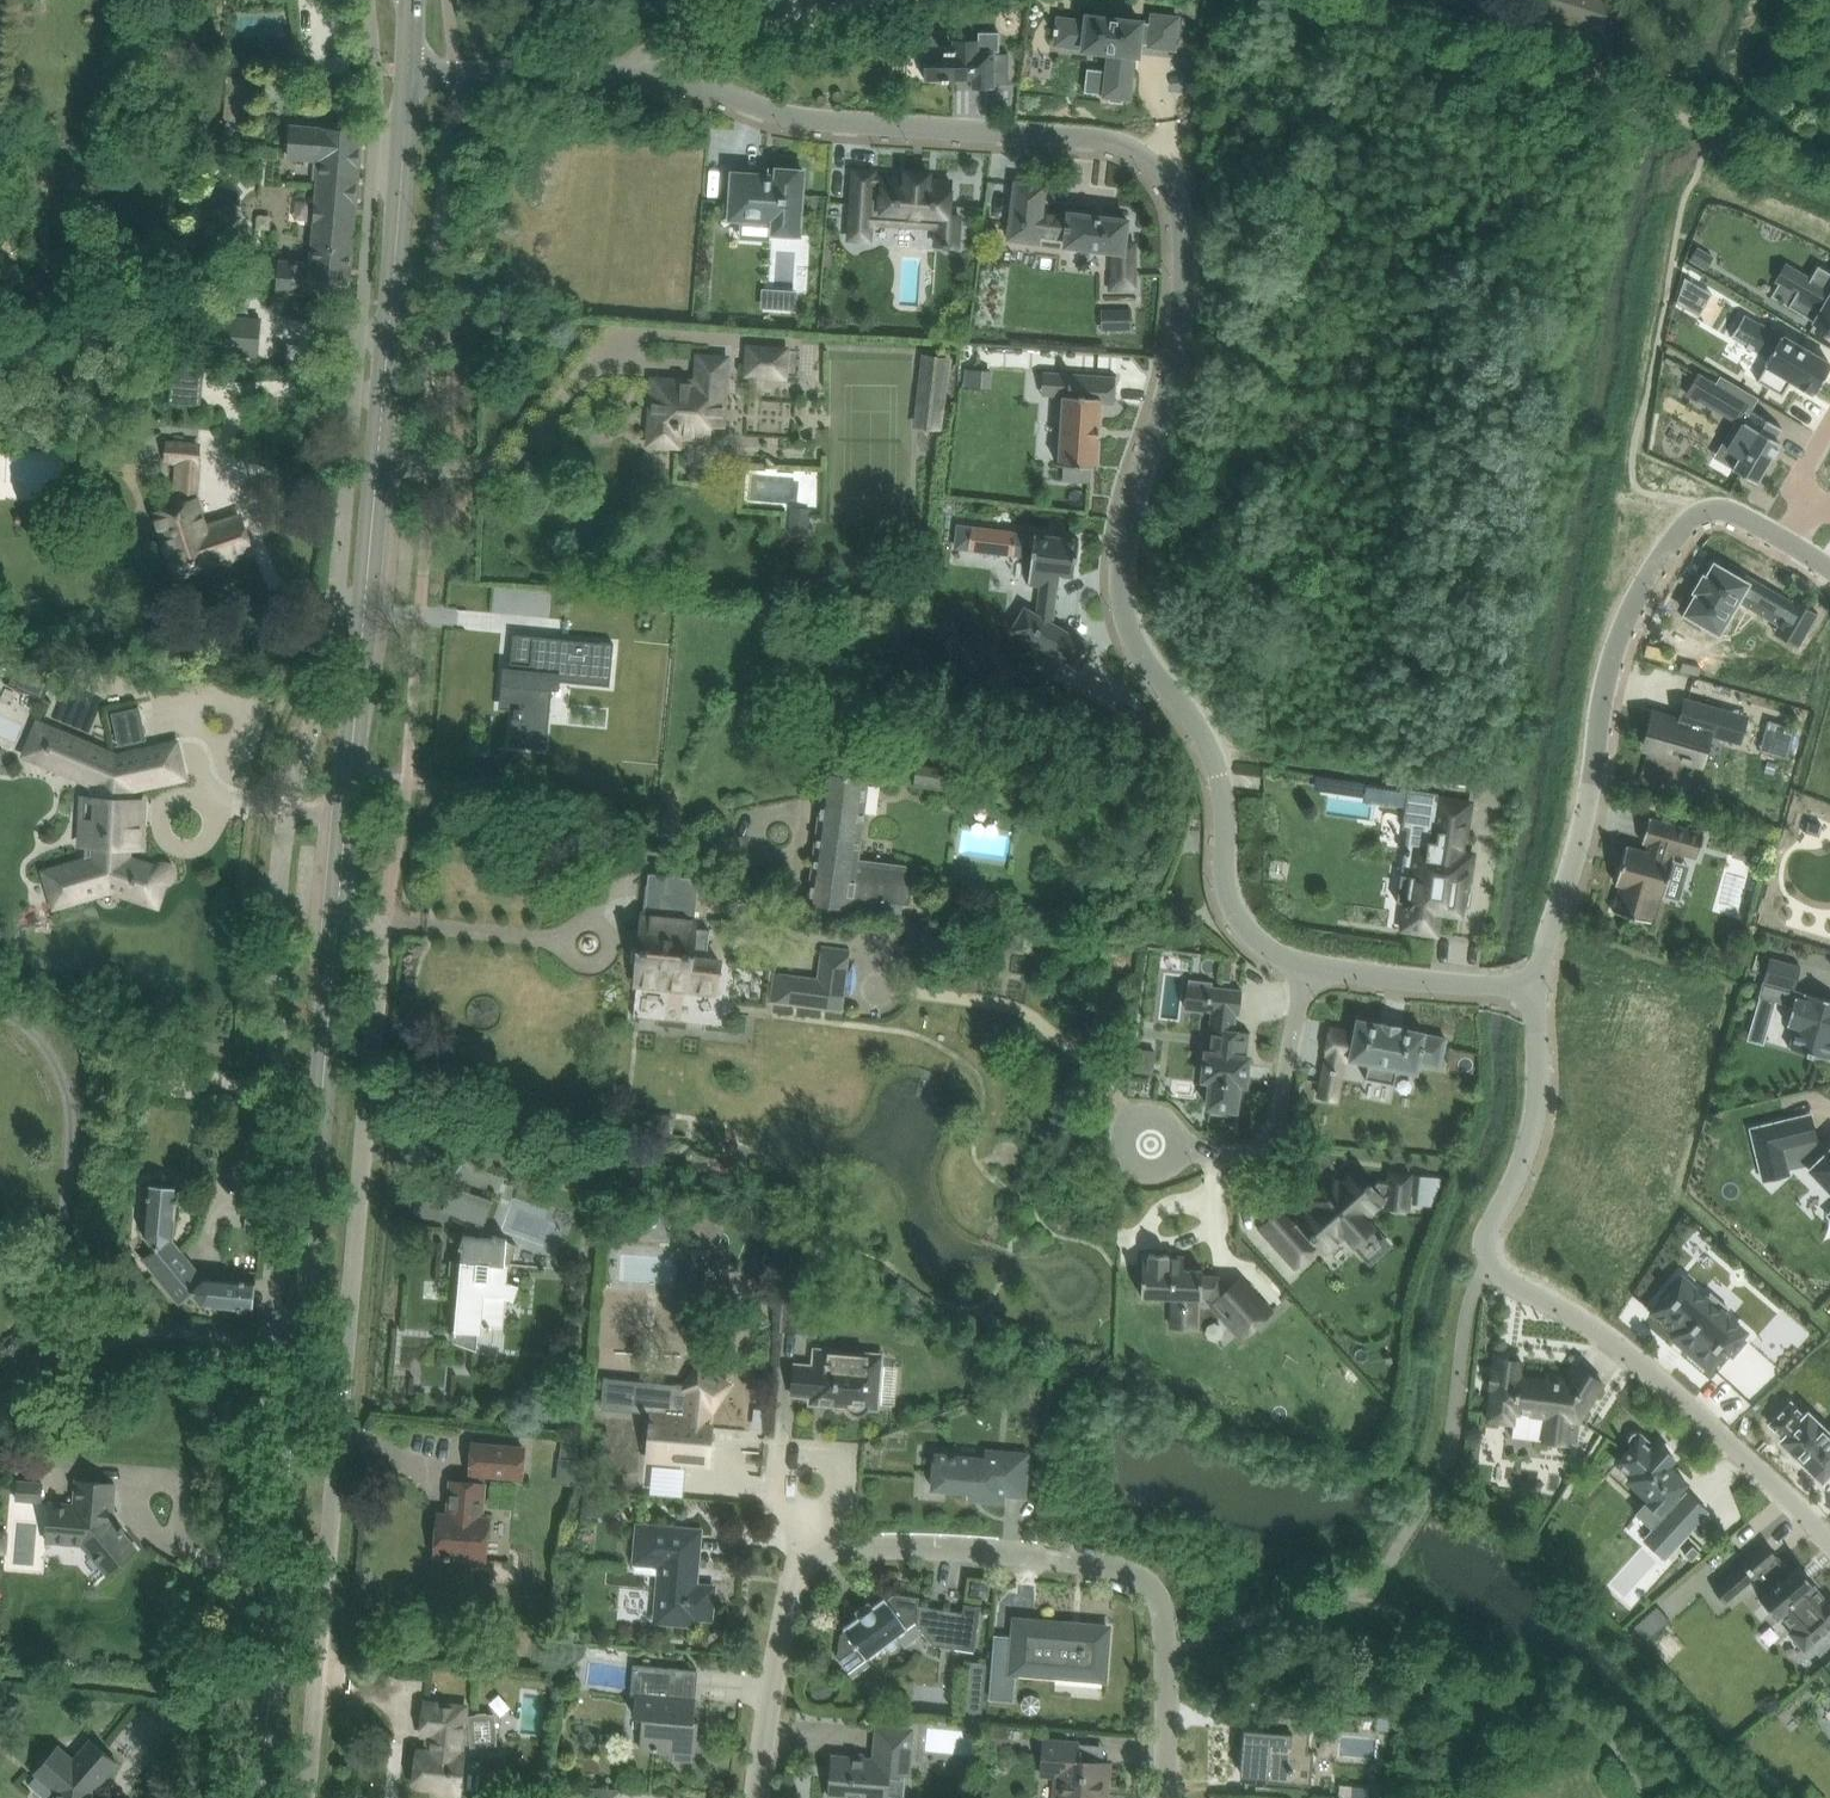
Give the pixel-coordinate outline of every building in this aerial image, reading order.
[(1618,0),(1542,0),(1538,13),(1604,34),(1618,0)] [(1056,28),(1055,33),(1058,34),(1056,44),(1085,47),(1085,49),(1110,52),(1105,94),(1105,96),(1111,96),(1111,101),(1124,103),(1124,98),(1131,98),(1135,61),(1136,55),(1139,55),(1139,51),(1140,43),(1150,44),(1150,46),(1176,49),(1179,17),(1153,14),(1152,23),(1088,16),(1088,21),(1059,18),(1058,28),(1056,28)] [(946,51),(926,51),(926,58),(923,60),(923,70),(926,72),(926,79),(943,79),(943,81),(951,81),(951,79),(959,79),(959,77),(975,77),(975,88),(993,88),(996,88),(996,51),(999,51),(999,32),(980,32),(980,39),(956,39),(956,49),(946,49),(946,51)] [(350,297),(364,131),(293,125),(290,158),(321,160),(312,262),(282,259),(279,291),(350,297)] [(732,199),(731,218),(775,221),(774,233),(800,235),(805,170),(796,170),(796,169),(781,168),(781,169),(778,168),(778,175),(757,174),(757,172),(752,170),(747,171),(747,173),(734,172),(732,199)] [(851,229),(851,238),(871,239),(873,211),(890,212),(890,223),(928,225),(928,215),(950,216),(952,181),(930,180),(931,173),(907,172),(907,178),(875,176),(875,171),(871,171),(855,170),(851,229)] [(1010,238),(1039,242),(1040,242),(1041,234),(1068,238),(1067,245),(1115,251),(1115,277),(1112,277),(1112,288),(1137,288),(1136,243),(1127,241),(1129,219),(1071,212),(1070,216),(1044,213),(1047,185),(1017,181),(1010,238)] [(1698,247),(1691,259),(1707,269),(1714,256),(1698,247)] [(1789,306),(1829,330),(1829,271),(1819,265),(1802,294),(1798,292),(1789,306)] [(1686,277),(1678,303),(1685,307),(1698,284),(1686,277)] [(1121,309),(1102,309),(1103,329),(1121,329),(1121,309)] [(222,315),(220,352),(258,355),(261,318),(222,315)] [(1733,335),(1749,345),(1748,347),(1753,350),(1755,348),(1770,357),(1766,364),(1767,365),(1758,381),(1783,395),(1793,380),(1801,385),(1800,387),(1810,393),(1811,391),(1815,393),(1829,368),(1829,363),(1783,335),(1782,336),(1761,323),(1761,324),(1745,315),(1733,335)] [(744,377),(790,380),(792,345),(746,342),(744,377)] [(932,352),(922,427),(946,430),(955,355),(932,352)] [(698,383),(670,381),(656,380),(652,442),(684,444),(685,440),(712,442),(714,424),(722,425),(726,358),(699,356),(698,383)] [(968,368),(967,388),(991,389),(992,370),(968,368)] [(173,370),(171,402),(202,404),(205,373),(173,370)] [(1065,395),(1060,464),(1065,464),(1064,479),(1079,480),(1092,481),(1093,466),(1098,466),(1100,432),(1102,401),(1116,402),(1117,377),(1073,374),(1073,382),(1070,382),(1070,388),(1072,388),(1072,395),(1065,395)] [(1699,374),(1687,393),(1699,400),(1700,398),(1737,420),(1722,445),(1741,457),(1734,469),(1757,483),(1781,443),(1776,440),(1782,430),(1783,430),(1784,429),(1752,410),(1751,412),(1745,408),(1753,396),(1759,399),(1759,398),(1721,375),(1716,384),(1699,374)] [(169,443),(168,460),(180,461),(177,506),(158,512),(179,574),(252,549),(241,516),(204,528),(195,501),(200,445),(169,443)] [(792,507),(790,531),(811,533),(813,509),(792,507)] [(1057,598),(1058,587),(1061,587),(1063,573),(1076,575),(1081,539),(973,526),(970,549),(1033,557),(1030,584),(1042,585),(1038,616),(1046,620),(1041,628),(1040,627),(1037,631),(1039,632),(1034,641),(1049,650),(1075,665),(1088,643),(1054,623),(1057,598)] [(1688,614),(1685,619),(1701,628),(1703,623),(1720,633),(1739,600),(1756,610),(1781,624),(1776,633),(1799,646),(1809,630),(1818,613),(1795,599),(1794,602),(1769,588),(1745,574),(1742,579),(1716,564),(1708,578),(1705,576),(1696,591),(1699,592),(1687,614),(1688,614)] [(503,680),(502,690),(505,690),(504,705),(516,707),(514,718),(519,719),(518,730),(523,730),(522,741),(522,746),(527,746),(527,747),(545,749),(550,693),(553,694),(555,680),(559,681),(560,678),(606,682),(606,677),(612,677),(615,643),(535,635),(532,665),(526,664),(526,663),(512,662),(511,672),(517,672),(516,681),(503,680)] [(16,668),(9,685),(42,698),(44,699),(51,683),(16,668)] [(1656,713),(1646,747),(1682,757),(1682,758),(1691,761),(1692,760),(1701,763),(1710,733),(1728,738),(1735,713),(1688,700),(1682,721),(1656,713)] [(141,704),(114,710),(121,742),(148,737),(145,725),(142,713),(141,704)] [(1769,720),(1767,727),(1788,733),(1790,726),(1769,720)] [(46,749),(42,759),(100,783),(99,821),(87,820),(85,845),(97,845),(97,851),(97,860),(49,874),(51,880),(56,898),(58,902),(111,886),(156,901),(162,882),(164,882),(165,881),(167,881),(168,880),(169,879),(170,877),(170,876),(171,875),(171,873),(170,871),(170,870),(169,869),(168,868),(167,867),(165,866),(164,866),(162,866),(161,866),(159,867),(158,867),(157,868),(156,870),(126,860),(127,847),(139,847),(140,823),(137,823),(138,800),(130,799),(130,786),(181,775),(175,746),(117,758),(70,738),(67,737),(54,732),(49,742),(47,741),(44,748),(46,749)] [(953,764),(948,763),(950,748),(933,746),(932,761),(918,759),(915,785),(949,790),(953,764)] [(811,888),(809,903),(853,909),(855,897),(911,905),(916,872),(859,865),(870,778),(826,772),(823,794),(811,888)] [(1409,788),(1403,828),(1431,832),(1428,851),(1424,850),(1420,877),(1402,874),(1398,902),(1407,903),(1406,906),(1407,907),(1404,929),(1438,934),(1441,911),(1462,914),(1468,873),(1472,873),(1474,855),(1462,853),(1464,837),(1466,837),(1471,805),(1439,800),(1440,793),(1409,788)] [(1665,897),(1675,859),(1674,859),(1676,851),(1699,857),(1706,834),(1650,818),(1644,842),(1650,843),(1647,851),(1627,846),(1617,883),(1622,885),(1615,912),(1626,915),(1625,916),(1635,918),(1636,917),(1651,922),(1659,895),(1665,897)] [(708,960),(710,937),(711,929),(695,927),(701,878),(651,872),(646,911),(645,911),(645,916),(642,946),(635,948),(634,961),(640,964),(638,985),(641,985),(641,983),(668,986),(674,986),(691,988),(708,989),(719,990),(722,962),(708,960)] [(823,945),(816,997),(830,999),(829,1008),(844,1010),(852,949),(823,945)] [(1771,957),(1760,996),(1778,1002),(1783,985),(1796,989),(1802,967),(1771,957)] [(1221,980),(1232,980),(1232,959),(1221,959),(1221,980)] [(1233,1109),(1237,1110),(1240,1084),(1247,1084),(1250,1056),(1248,1056),(1250,1032),(1235,1030),(1237,1013),(1241,1014),(1244,990),(1214,987),(1213,996),(1210,996),(1209,1000),(1212,1001),(1211,1010),(1214,1011),(1209,1051),(1208,1051),(1205,1079),(1213,1080),(1210,1106),(1212,1107),(1215,1107),(1214,1113),(1232,1115),(1233,1109)] [(1788,1024),(1796,1027),(1790,1048),(1807,1053),(1807,1054),(1814,1056),(1814,1055),(1829,1059),(1829,1000),(1805,993),(1804,999),(1796,997),(1788,1024)] [(1328,1054),(1326,1067),(1343,1071),(1346,1058),(1370,1063),(1367,1078),(1396,1084),(1399,1068),(1418,1072),(1420,1063),(1441,1067),(1447,1038),(1424,1033),(1424,1032),(1401,1027),(1401,1026),(1380,1021),(1380,1023),(1357,1018),(1354,1032),(1332,1028),(1327,1054),(1328,1054)] [(1133,1047),(1132,1070),(1153,1071),(1154,1048),(1133,1047)] [(1752,1128),(1760,1163),(1787,1157),(1798,1154),(1811,1168),(1811,1169),(1829,1189),(1829,1151),(1819,1140),(1795,1146),(1789,1119),(1752,1128)] [(1278,1246),(1298,1268),(1317,1250),(1315,1248),(1320,1243),(1328,1251),(1347,1234),(1355,1244),(1375,1227),(1366,1217),(1389,1197),(1388,1206),(1409,1208),(1412,1174),(1391,1172),(1390,1182),(1379,1180),(1372,1186),(1356,1169),(1340,1183),(1335,1178),(1311,1199),(1316,1204),(1299,1219),(1303,1223),(1278,1246)] [(195,1280),(182,1264),(168,1249),(171,1219),(173,1219),(176,1186),(151,1184),(150,1194),(148,1194),(146,1216),(148,1216),(146,1235),(157,1247),(144,1258),(180,1301),(192,1290),(203,1303),(222,1305),(221,1308),(243,1309),(243,1307),(254,1308),(256,1284),(224,1280),(223,1282),(195,1280)] [(486,1224),(494,1200),(452,1186),(444,1210),(471,1219),(465,1235),(464,1236),(460,1248),(463,1249),(462,1263),(458,1262),(453,1275),(461,1278),(458,1306),(457,1305),(455,1327),(455,1330),(456,1330),(480,1332),(480,1325),(486,1325),(486,1328),(492,1329),(493,1326),(501,1327),(503,1296),(514,1300),(520,1285),(505,1280),(507,1264),(511,1264),(518,1244),(508,1241),(509,1238),(499,1238),(499,1236),(493,1236),(482,1232),(483,1223),(486,1224)] [(1144,1254),(1143,1296),(1174,1297),(1174,1308),(1183,1308),(1183,1309),(1188,1309),(1188,1308),(1197,1308),(1198,1298),(1203,1298),(1203,1296),(1210,1296),(1215,1302),(1213,1303),(1244,1337),(1272,1312),(1242,1279),(1244,1277),(1243,1276),(1231,1288),(1220,1276),(1204,1275),(1204,1270),(1185,1269),(1185,1256),(1170,1255),(1170,1254),(1150,1253),(1150,1254),(1144,1254)] [(685,1295),(703,1297),(705,1259),(688,1258),(685,1295)] [(1684,1277),(1654,1312),(1678,1332),(1674,1335),(1693,1351),(1689,1355),(1704,1367),(1707,1364),(1711,1367),(1725,1350),(1732,1357),(1747,1338),(1743,1334),(1746,1331),(1725,1313),(1730,1308),(1712,1292),(1707,1298),(1684,1277)] [(783,1330),(816,1333),(818,1297),(787,1285),(783,1330)] [(871,1408),(879,1409),(883,1356),(818,1350),(817,1360),(816,1360),(815,1366),(796,1364),(793,1395),(812,1396),(812,1403),(849,1406),(849,1408),(850,1410),(851,1412),(853,1413),(855,1415),(857,1415),(859,1416),(861,1416),(863,1415),(865,1414),(867,1413),(868,1412),(870,1410),(871,1408)] [(1523,1361),(1521,1360),(1520,1361),(1499,1358),(1499,1357),(1497,1357),(1497,1359),(1498,1359),(1496,1371),(1493,1371),(1492,1373),(1493,1373),(1492,1385),(1491,1385),(1491,1386),(1494,1387),(1490,1417),(1489,1417),(1489,1419),(1491,1420),(1491,1419),(1502,1421),(1515,1423),(1515,1421),(1514,1421),(1515,1412),(1548,1416),(1545,1439),(1544,1439),(1544,1441),(1546,1442),(1546,1441),(1565,1444),(1568,1444),(1568,1442),(1567,1442),(1570,1419),(1580,1420),(1603,1384),(1604,1385),(1605,1383),(1577,1366),(1576,1367),(1577,1367),(1570,1378),(1552,1376),(1552,1375),(1550,1375),(1549,1381),(1545,1380),(1546,1379),(1544,1379),(1544,1380),(1525,1378),(1525,1377),(1524,1377),(1524,1378),(1520,1377),(1522,1362),(1523,1363),(1523,1361)] [(631,1389),(630,1398),(632,1398),(631,1411),(654,1413),(653,1420),(652,1420),(651,1424),(653,1424),(649,1458),(710,1464),(713,1426),(711,1425),(712,1407),(715,1409),(731,1385),(711,1372),(700,1364),(687,1385),(634,1380),(633,1389),(631,1389)] [(545,1407),(555,1422),(571,1411),(562,1396),(545,1407)] [(1771,1423),(1773,1424),(1786,1436),(1783,1440),(1824,1480),(1829,1474),(1829,1432),(1809,1412),(1806,1416),(1793,1403),(1792,1402),(1791,1403),(1792,1403),(1773,1423),(1772,1422),(1771,1423)] [(1632,1445),(1633,1447),(1619,1462),(1633,1475),(1629,1479),(1651,1499),(1649,1501),(1661,1512),(1662,1511),(1668,1516),(1669,1515),(1682,1500),(1676,1494),(1688,1482),(1669,1465),(1676,1458),(1660,1444),(1658,1446),(1645,1434),(1644,1433),(1642,1433),(1640,1432),(1639,1432),(1637,1432),(1635,1433),(1634,1434),(1633,1435),(1632,1437),(1631,1438),(1631,1440),(1631,1442),(1631,1444),(1632,1445)] [(523,1477),(525,1448),(475,1443),(472,1473),(485,1474),(523,1477)] [(1029,1454),(1007,1452),(987,1450),(987,1458),(937,1454),(934,1488),(971,1491),(970,1499),(988,1500),(1005,1501),(1005,1494),(1026,1496),(1029,1454)] [(578,1483),(580,1459),(561,1458),(559,1481),(578,1483)] [(434,1526),(433,1541),(437,1544),(436,1555),(486,1559),(489,1517),(482,1516),(485,1474),(472,1473),(471,1482),(453,1481),(451,1500),(450,1514),(439,1513),(438,1524),(434,1526)] [(89,1543),(109,1568),(105,1571),(106,1573),(137,1547),(123,1531),(125,1530),(122,1526),(120,1527),(112,1518),(106,1517),(106,1509),(113,1509),(115,1482),(76,1479),(74,1503),(50,1501),(46,1540),(89,1543)] [(43,1501),(45,1482),(19,1480),(18,1499),(43,1501)] [(584,1515),(609,1517),(611,1491),(586,1490),(584,1515)] [(1672,1517),(1660,1531),(1674,1544),(1686,1530),(1672,1517)] [(697,1585),(699,1559),(702,1530),(639,1525),(636,1563),(661,1565),(656,1622),(694,1625),(695,1618),(713,1619),(715,1586),(697,1585)] [(1714,1589),(1726,1602),(1758,1575),(1771,1590),(1763,1597),(1762,1596),(1759,1598),(1761,1600),(1762,1599),(1777,1616),(1776,1617),(1778,1619),(1780,1617),(1779,1616),(1782,1613),(1797,1630),(1807,1621),(1820,1637),(1829,1628),(1829,1599),(1828,1601),(1814,1586),(1816,1585),(1811,1579),(1805,1572),(1799,1566),(1792,1572),(1779,1556),(1758,1574),(1745,1559),(1744,1560),(1746,1562),(1714,1589)] [(916,1623),(919,1606),(920,1598),(896,1594),(888,1600),(886,1597),(874,1605),(870,1601),(856,1611),(860,1616),(844,1627),(847,1631),(843,1634),(842,1634),(838,1658),(839,1658),(848,1670),(866,1656),(868,1659),(884,1647),(888,1650),(891,1650),(896,1649),(898,1645),(898,1642),(898,1640),(897,1637),(916,1623)] [(964,1604),(963,1612),(919,1606),(916,1623),(933,1645),(934,1645),(961,1649),(975,1651),(981,1607),(964,1604)] [(1658,1605),(1635,1625),(1648,1640),(1671,1620),(1658,1605)] [(997,1637),(992,1700),(1015,1701),(1018,1672),(1105,1680),(1110,1628),(1083,1626),(1083,1628),(1068,1627),(1068,1625),(1017,1620),(1016,1638),(997,1637)] [(988,1658),(972,1657),(970,1682),(986,1683),(988,1658)] [(644,1717),(642,1749),(672,1751),(672,1758),(687,1759),(688,1753),(697,1753),(698,1732),(694,1731),(697,1698),(695,1698),(698,1670),(634,1665),(632,1695),(638,1695),(636,1716),(644,1717)] [(419,1750),(416,1785),(434,1787),(434,1792),(457,1794),(462,1795),(462,1793),(465,1765),(466,1752),(465,1752),(466,1739),(472,1739),(472,1746),(499,1744),(497,1713),(488,1713),(488,1712),(478,1712),(479,1714),(470,1715),(471,1727),(467,1728),(469,1707),(450,1705),(426,1702),(423,1733),(432,1734),(430,1751),(419,1750)] [(1313,1785),(1315,1752),(1310,1752),(1313,1717),(1277,1714),(1275,1732),(1246,1729),(1242,1774),(1268,1776),(1268,1782),(1313,1785)] [(989,1746),(1008,1747),(1010,1726),(990,1725),(989,1746)] [(913,1730),(879,1728),(877,1761),(834,1757),(830,1797),(838,1797),(888,1797),(890,1773),(909,1774),(913,1730)] [(100,1747),(91,1739),(75,1758),(60,1744),(36,1771),(57,1791),(56,1797),(92,1797),(93,1792),(118,1763),(100,1747)] [(1108,1795),(1104,1794),(1105,1783),(1109,1783),(1110,1763),(1078,1760),(1079,1744),(1045,1741),(1042,1774),(1059,1775),(1057,1797),(1107,1797),(1108,1795)] [(1354,1797),(1380,1797),(1381,1788),(1355,1786),(1354,1797)]
